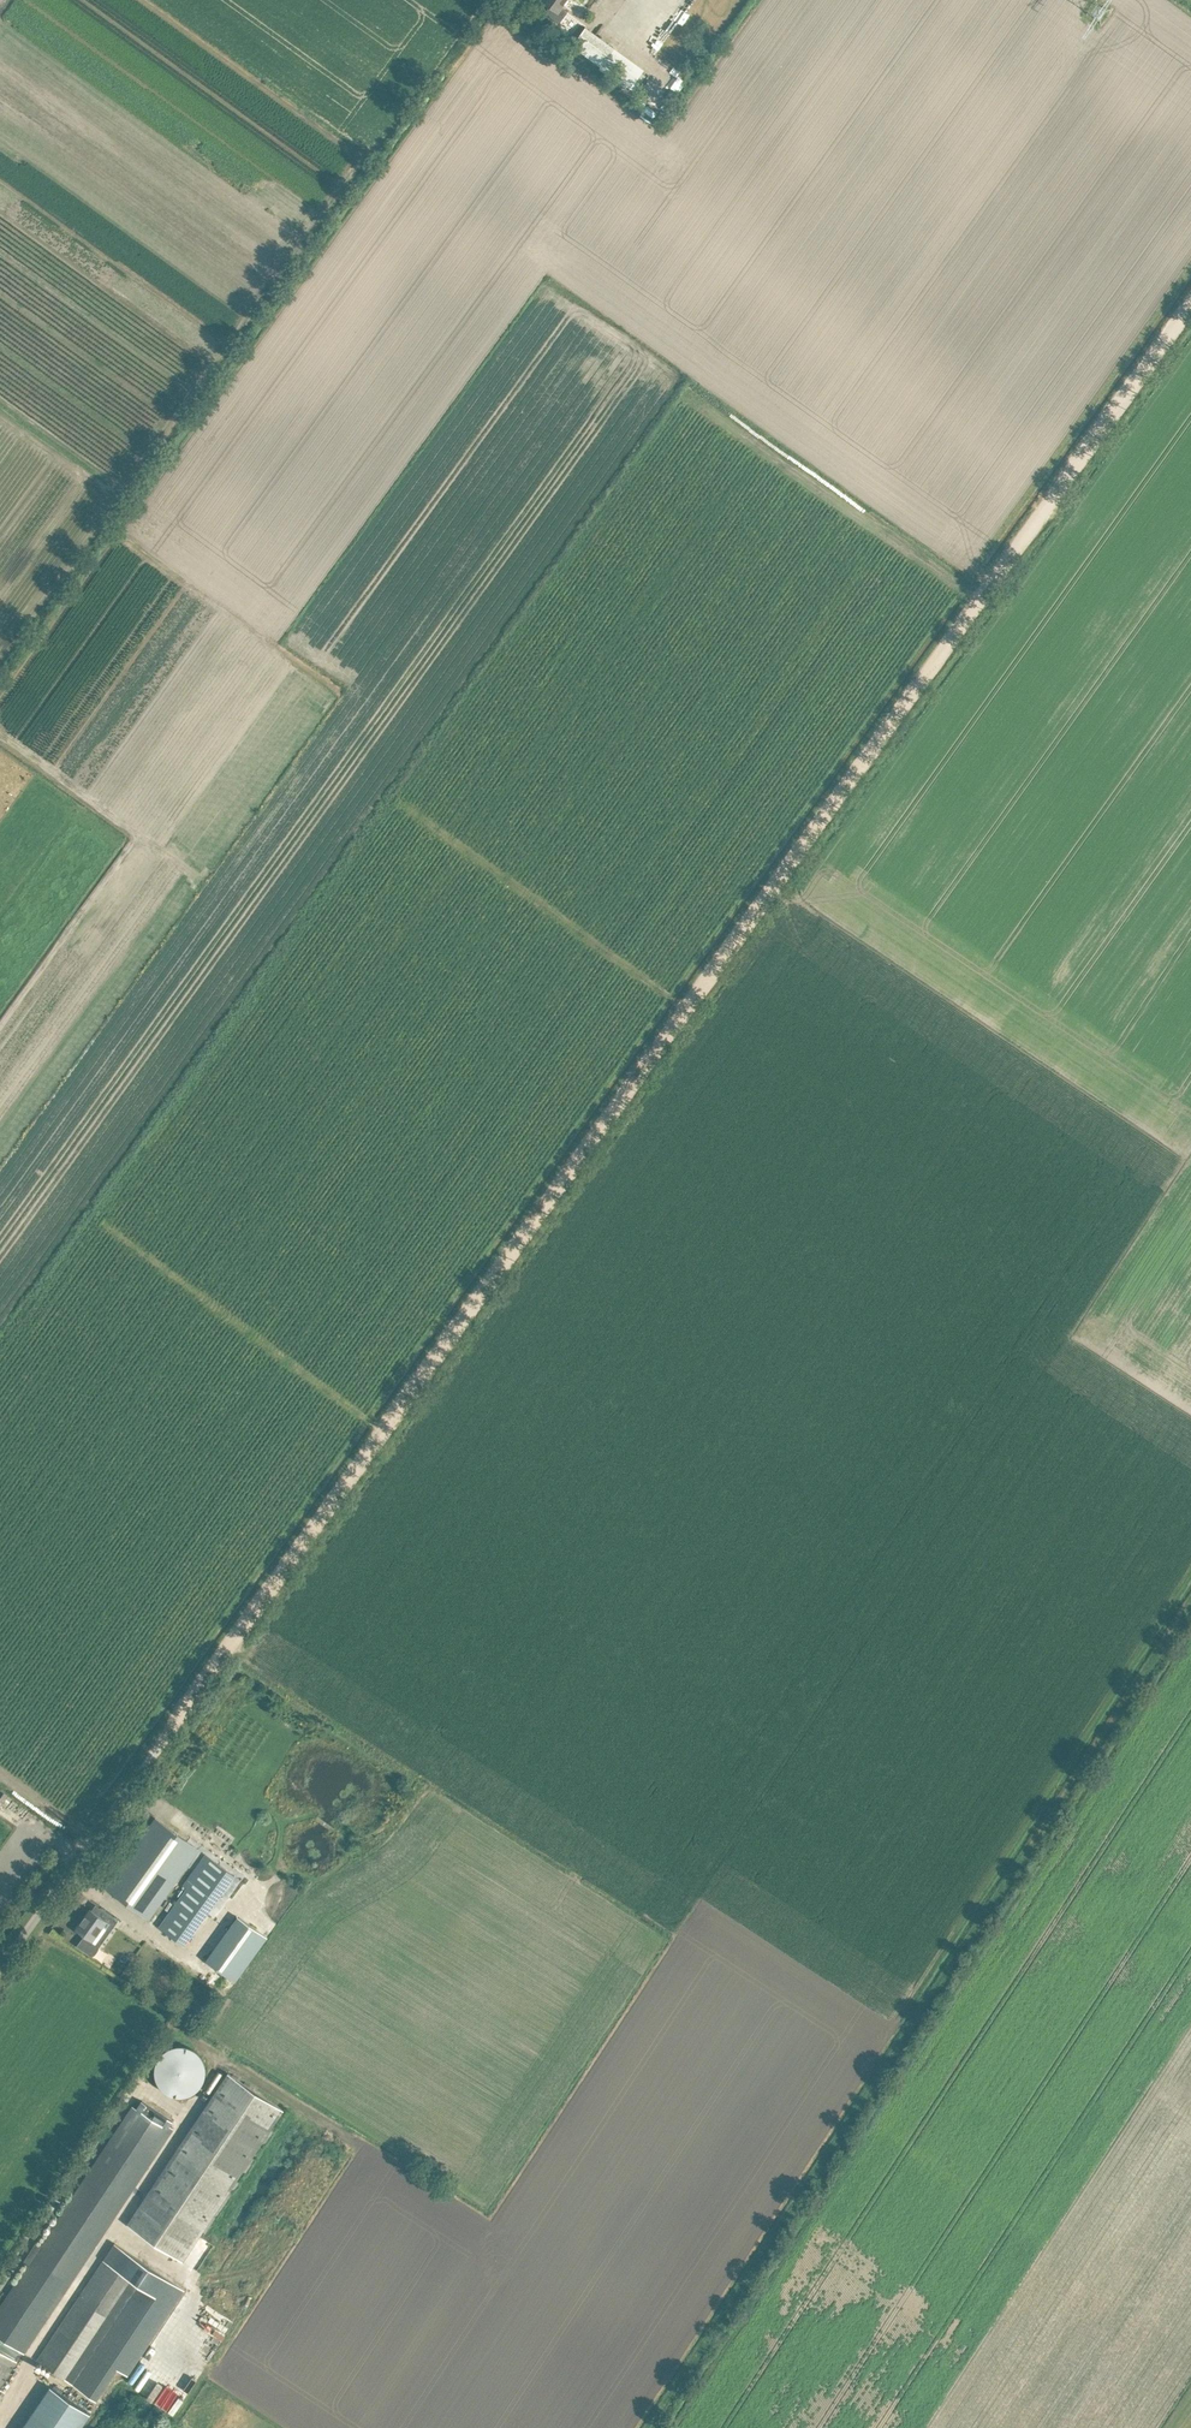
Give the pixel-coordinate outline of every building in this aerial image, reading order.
[(567,0),(542,0),(541,0),(550,6),(545,13),(559,24),(568,12),(561,7),(567,0)] [(644,70),(586,27),(573,46),(601,67),(600,68),(630,90),(644,70)] [(150,1919),(200,1850),(156,1818),(105,1887),(150,1919)] [(185,1944),(235,1874),(207,1854),(184,1886),(188,1889),(160,1926),(185,1944)] [(100,1946),(111,1930),(107,1927),(114,1917),(101,1907),(96,1912),(91,1908),(76,1929),(85,1935),(77,1945),(88,1953),(96,1943),(100,1946)] [(239,1915),(207,1959),(236,1981),(268,1937),(239,1915)] [(152,2056),(168,2100),(208,2084),(192,2041),(152,2056)] [(229,2071),(128,2223),(184,2260),(285,2109),(229,2071)] [(7,2377),(25,2351),(25,2352),(174,2127),(170,2125),(173,2120),(142,2100),(136,2109),(132,2107),(42,2244),(37,2241),(24,2260),(29,2263),(0,2306),(0,2388),(7,2377)] [(115,2243),(105,2257),(36,2359),(95,2399),(117,2367),(127,2374),(185,2290),(115,2243)] [(90,2413),(51,2386),(22,2427),(80,2427),(90,2413)]
